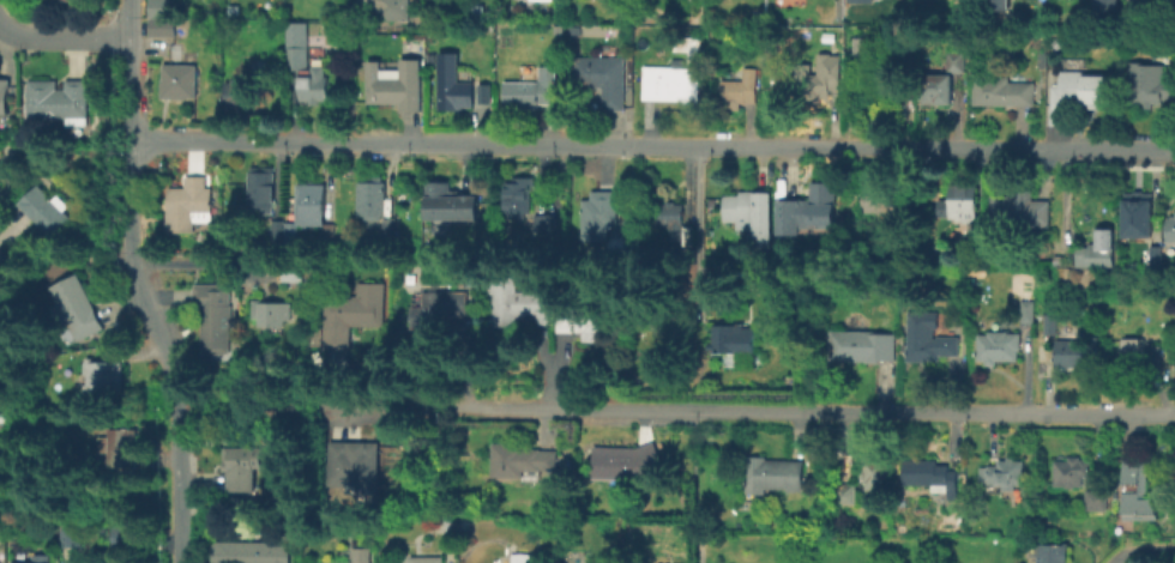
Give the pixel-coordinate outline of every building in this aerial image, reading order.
[(150,14),(151,0),(169,0),(169,14),(150,14)] [(356,2),(356,0),(366,0),(397,0),(397,19),(356,19),(356,16),(349,16),(349,2),(356,2)] [(1095,10),(1095,0),(1119,0),(1119,10),(1095,10)] [(1141,19),(1139,0),(1168,0),(1170,16),(1141,19)] [(176,18),(175,36),(149,36),(149,18),(176,18)] [(326,66),(326,77),(329,75),(329,101),(301,101),(301,68),(288,68),(288,22),(308,22),(308,66),(326,66)] [(699,50),(699,62),(687,62),(687,50),(674,50),(674,35),(699,35),(699,50)] [(914,53),(894,54),(893,36),(914,35),(914,53)] [(880,67),(854,68),(854,37),(879,37),(880,67)] [(474,78),(474,104),(463,104),(463,107),(438,107),(438,47),(459,47),(459,78),(474,78)] [(964,52),(964,72),(946,72),(946,52),(964,52)] [(420,54),(418,107),(400,107),(400,99),(367,99),(367,55),(380,55),(380,74),(400,74),(400,54),(420,54)] [(839,71),(839,87),(828,87),(828,97),(819,97),(819,102),(807,102),(806,93),(797,93),(797,90),(788,90),(787,79),(799,79),(799,73),(817,73),(815,56),(830,56),(830,71),(839,71)] [(622,57),(623,110),(602,109),(602,86),(576,86),(574,57),(622,57)] [(265,60),(265,75),(247,75),(247,59),(265,60)] [(1163,80),(1174,80),(1174,98),(1163,98),(1163,103),(1132,103),(1132,62),(1163,63),(1163,80)] [(195,65),(194,97),(161,96),(162,79),(164,80),(164,63),(195,65)] [(555,66),(555,102),(538,102),(538,107),(504,107),(504,81),(540,81),(540,66),(555,66)] [(697,73),(697,101),(683,101),(683,99),(643,98),(644,66),(673,67),(692,68),(692,73),(697,73)] [(757,67),(755,103),(736,102),(736,104),(731,104),(731,102),(722,102),(722,92),(718,92),(718,79),(742,80),(743,67),(757,67)] [(1114,75),(1114,103),(1099,103),(1099,107),(1091,107),(1091,103),(1086,103),(1086,101),(1080,101),(1080,104),(1071,104),(1071,123),(1054,123),(1054,85),(1061,85),(1061,71),(1085,71),(1085,75),(1114,75)] [(951,75),(950,103),(920,102),(921,74),(951,75)] [(1034,81),(1032,104),(974,104),(974,75),(1008,77),(1008,81),(1034,81)] [(56,87),(64,87),(64,78),(88,78),(88,125),(66,125),(66,117),(29,116),(28,79),(56,79),(56,87)] [(242,79),(242,81),(248,81),(248,109),(239,109),(239,105),(225,105),(225,81),(231,81),(231,79),(242,79)] [(7,117),(0,117),(0,81),(8,81),(7,117)] [(487,103),(487,83),(475,83),(475,102),(487,103)] [(272,167),(272,172),(275,172),(273,206),(273,212),(253,212),(253,206),(248,206),(249,171),(252,171),(252,167),(272,167)] [(211,187),(211,220),(193,219),(193,231),(167,231),(167,212),(169,212),(169,188),(186,188),(186,176),(205,176),(205,187),(211,187)] [(384,176),(384,182),(387,182),(386,214),(382,214),(382,219),(366,220),(366,214),(358,214),(358,181),(362,181),(362,176),(384,176)] [(513,177),(535,177),(535,188),(531,188),(531,211),(525,211),(525,217),(512,217),(512,211),(506,211),(506,183),(513,183),(513,177)] [(778,194),(801,194),(801,195),(812,194),(811,178),(836,177),(836,218),(832,218),(832,224),(801,224),(801,229),(779,229),(778,194)] [(976,178),(976,223),(963,223),(964,220),(958,219),(958,218),(951,218),(951,180),(957,180),(958,186),(970,186),(970,178),(976,178)] [(452,181),(452,190),(460,190),(460,195),(480,195),(480,219),(427,220),(426,182),(452,181)] [(38,183),(53,198),(56,193),(66,204),(62,208),(72,218),(52,237),(18,202),(38,183)] [(325,184),(325,223),(335,223),(335,242),(323,242),(324,225),(300,225),(299,242),(287,242),(287,223),(296,223),(297,184),(325,184)] [(890,184),(890,195),(903,196),(903,219),(888,218),(888,213),(885,213),(885,212),(863,212),(863,186),(874,186),(874,184),(890,184)] [(772,187),(772,243),(754,243),(754,226),(736,226),(736,218),(723,218),(723,192),(740,192),(740,188),(754,188),(754,187),(772,187)] [(1123,192),(1132,192),(1132,189),(1141,189),(1141,192),(1151,192),(1151,238),(1122,237),(1123,192)] [(617,190),(616,241),(583,241),(583,200),(592,200),(592,190),(617,190)] [(1050,201),(1049,226),(992,225),(992,195),(1032,196),(1032,200),(1050,201)] [(681,201),(682,226),(692,225),(692,244),(683,244),(683,231),(670,231),(670,225),(653,225),(652,204),(667,204),(667,202),(681,201)] [(1173,210),(1173,214),(1165,213),(1164,240),(1174,240),(1174,210),(1173,210)] [(554,231),(537,232),(537,214),(554,214),(554,231)] [(272,240),(272,218),(285,218),(285,240),(272,240)] [(397,218),(397,237),(385,237),(385,218),(397,218)] [(1117,223),(1117,244),(1116,244),(1116,264),(1079,264),(1079,243),(1090,243),(1090,241),(1096,241),(1096,243),(1101,243),(1101,223),(1117,223)] [(978,242),(978,264),(965,264),(966,242),(978,242)] [(1162,242),(1162,261),(1146,261),(1146,242),(1162,242)] [(306,265),(306,280),(287,280),(287,265),(306,265)] [(772,266),(771,284),(753,283),(754,266),(772,266)] [(82,272),(108,328),(83,341),(74,323),(66,327),(56,305),(62,302),(54,285),(82,272)] [(519,291),(543,291),(543,285),(555,285),(555,323),(542,323),(542,316),(520,316),(519,326),(496,326),(496,273),(519,273),(519,291)] [(388,283),(387,326),(355,325),(354,350),(329,349),(330,297),(360,298),(360,283),(388,283)] [(233,284),(233,305),(234,305),(235,328),(233,328),(233,352),(206,352),(205,308),(198,308),(198,284),(233,284)] [(471,292),(470,313),(446,311),(446,343),(428,341),(429,328),(417,328),(417,308),(428,308),(428,291),(471,292)] [(295,302),(295,319),(288,319),(288,326),(264,325),(264,317),(257,317),(257,299),(265,299),(265,302),(295,302)] [(1032,299),(1032,321),(1020,321),(1020,301),(1032,299)] [(610,340),(591,341),(591,332),(561,332),(561,307),(610,305),(610,340)] [(939,308),(938,328),(934,328),(934,335),(936,335),(936,334),(958,334),(958,353),(940,353),(940,357),(926,358),(908,359),(906,351),(909,351),(908,308),(939,308)] [(1044,332),(1044,313),(1056,313),(1056,332),(1044,332)] [(745,322),(745,327),(755,328),(755,352),(716,352),(716,349),(711,349),(711,343),(716,343),(716,325),(739,325),(739,322),(745,322)] [(327,326),(327,345),(317,345),(317,326),(327,326)] [(893,334),(893,359),(882,359),(881,361),(831,359),(831,329),(879,331),(879,333),(893,334)] [(1019,333),(1019,350),(1017,350),(1017,361),(996,361),(996,365),(980,365),(978,334),(987,334),(987,332),(1006,332),(1006,333),(1019,333)] [(1097,337),(1097,367),(1055,367),(1056,340),(1089,340),(1089,338),(1097,337)] [(1159,345),(1158,367),(1146,367),(1146,363),(1134,363),(1134,367),(1121,367),(1121,339),(1140,339),(1140,345),(1159,345)] [(128,362),(128,393),(91,393),(91,383),(95,383),(95,373),(90,373),(90,361),(92,361),(92,357),(101,357),(101,362),(128,362)] [(144,428),(144,466),(113,466),(113,452),(103,452),(103,436),(113,436),(113,428),(144,428)] [(331,437),(369,437),(369,438),(381,438),(380,482),(331,480),(331,437)] [(655,441),(667,470),(639,479),(639,491),(614,490),(614,486),(608,485),(609,478),(596,477),(597,446),(638,448),(655,441)] [(559,449),(558,470),(525,470),(525,477),(495,476),(495,443),(526,443),(526,449),(559,449)] [(261,449),(261,466),(254,466),(254,490),(229,490),(229,468),(225,468),(225,449),(261,449)] [(880,455),(880,459),(887,459),(887,489),(867,489),(867,483),(863,483),(863,479),(861,479),(861,470),(864,470),(864,459),(872,459),(872,455),(880,455)] [(805,461),(803,491),(789,491),(789,488),(766,488),(766,501),(748,500),(749,456),(769,456),(767,460),(805,461)] [(1014,460),(1023,460),(1023,476),(1026,476),(1026,484),(1014,484),(1014,490),(1013,489),(1013,492),(988,492),(989,482),(980,482),(980,465),(998,465),(998,460),(1006,460),(1006,456),(1014,456),(1014,460)] [(1089,460),(1089,476),(1081,476),(1080,485),(1073,485),(1073,488),(1066,488),(1066,485),(1054,485),(1054,460),(1068,461),(1068,456),(1078,456),(1078,460),(1089,460)] [(957,471),(957,498),(948,498),(948,485),(904,484),(905,460),(936,460),(936,465),(948,465),(948,470),(957,471)] [(1157,498),(1157,519),(1125,520),(1125,460),(1149,460),(1149,498),(1157,498)] [(857,502),(838,503),(838,484),(857,483),(857,502)] [(1105,491),(1104,509),(1085,509),(1086,490),(1105,491)] [(64,547),(62,527),(84,526),(84,546),(64,547)] [(114,546),(113,528),(134,528),(135,545),(114,546)] [(458,529),(458,551),(446,551),(446,529),(458,529)] [(1067,545),(1067,562),(1038,562),(1038,555),(1032,555),(1032,543),(1067,545)] [(291,546),(291,562),(217,562),(217,545),(291,546)] [(369,549),(369,562),(352,562),(352,549),(369,549)] [(530,553),(530,562),(511,562),(511,553),(530,553)] [(52,554),(36,554),(35,562),(15,562),(52,562),(52,554)]
